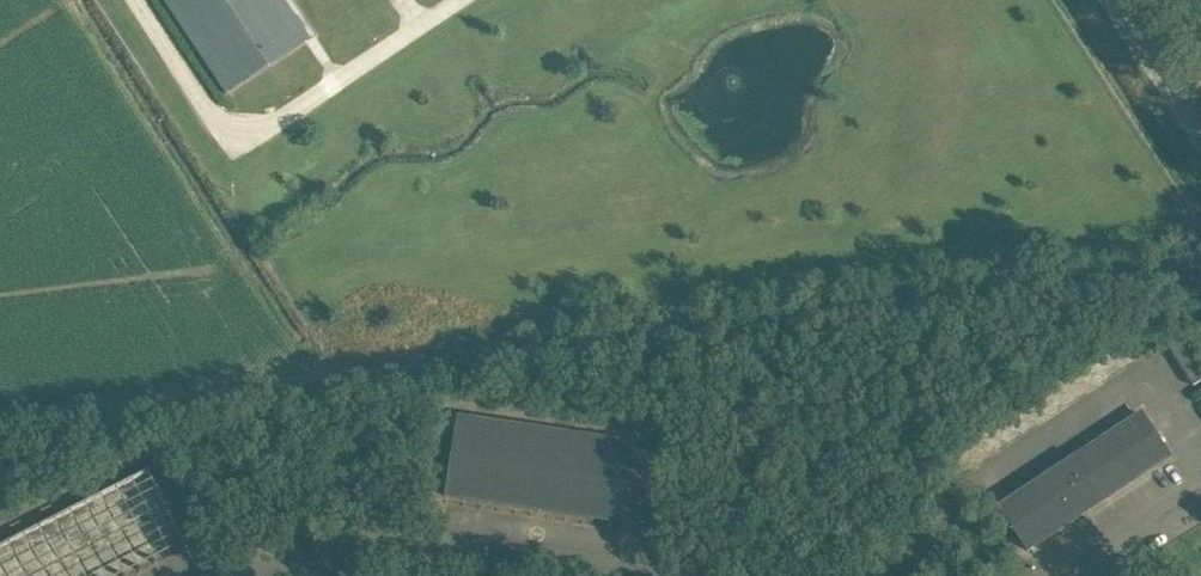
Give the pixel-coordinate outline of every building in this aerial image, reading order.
[(227,95),(316,36),(292,0),(164,0),(227,95)] [(1180,335),(1166,344),(1193,386),(1200,381),(1200,367),(1180,335)] [(997,506),(1028,551),(1172,455),(1141,410),(997,506)] [(444,498),(637,527),(649,444),(456,415),(444,498)] [(186,542),(148,468),(0,544),(0,575),(121,575),(186,542)]
